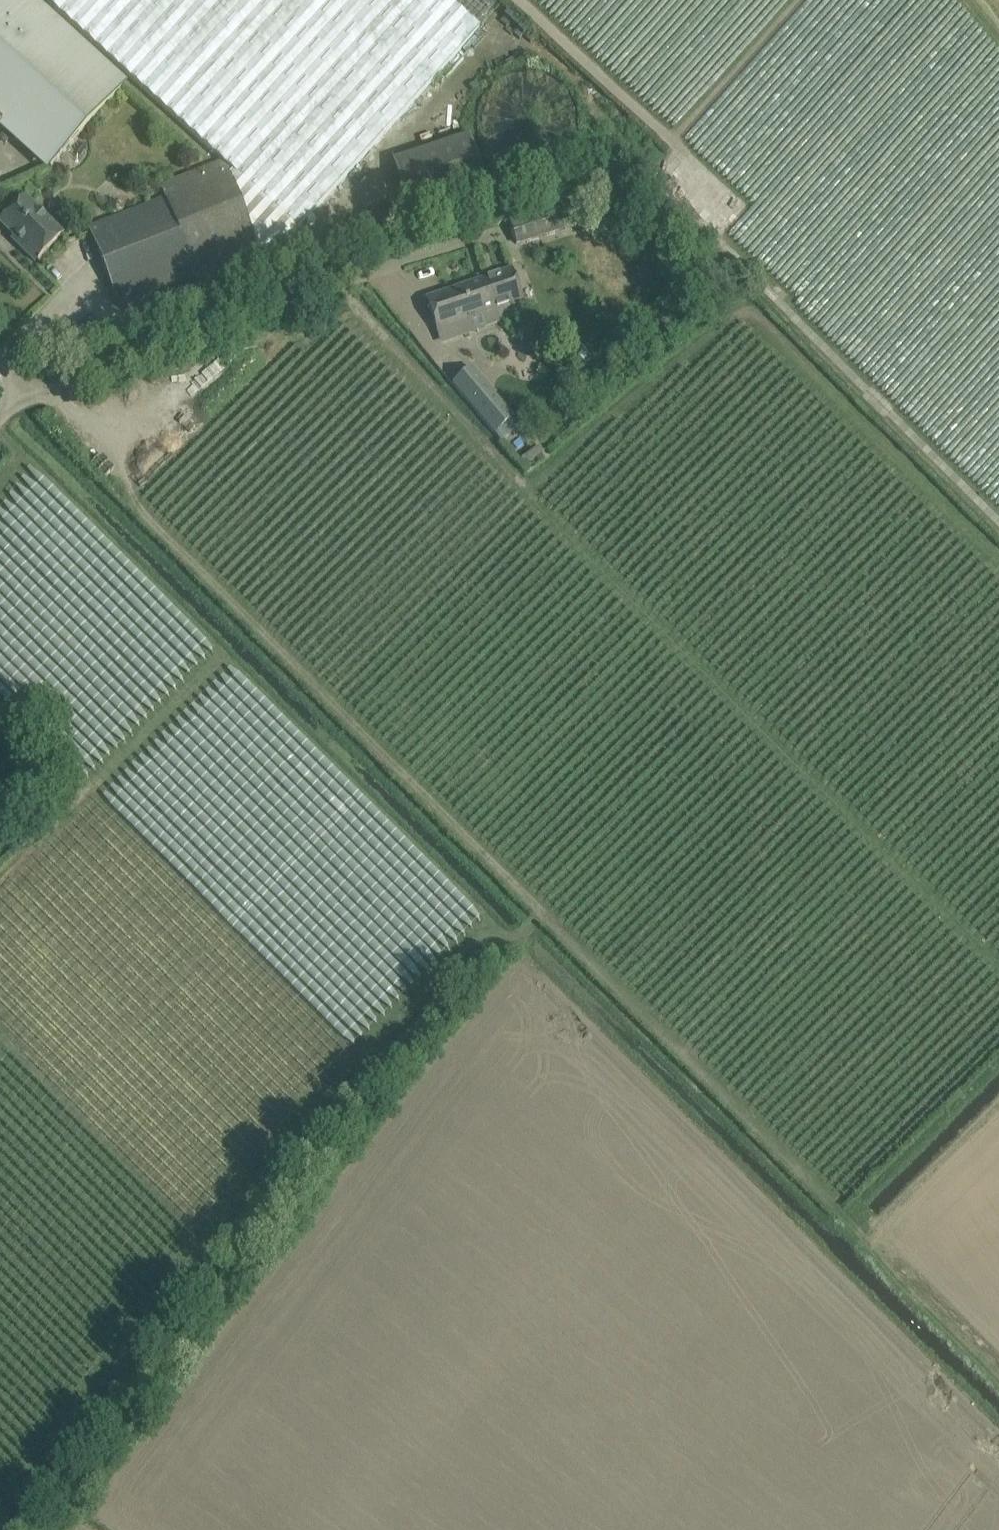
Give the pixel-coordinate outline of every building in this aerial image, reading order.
[(50,169),(122,89),(25,0),(0,0),(0,123),(50,169)] [(166,199),(89,228),(119,307),(287,243),(479,30),(446,0),(50,0),(46,4),(221,162),(160,185),(166,199)] [(469,136),(392,161),(410,214),(486,189),(469,136)] [(127,208),(140,195),(126,183),(114,196),(127,208)] [(572,206),(511,225),(518,244),(578,225),(576,219),(607,210),(602,194),(572,203),(573,205),(572,206)] [(62,234),(25,198),(1,223),(22,244),(19,247),(34,262),(62,234)] [(484,280),(499,323),(527,313),(512,270),(484,280)] [(476,330),(499,323),(484,280),(426,300),(437,332),(473,320),(476,330)] [(453,385),(494,435),(514,418),(472,369),(453,385)] [(58,585),(58,602),(48,586),(42,589),(36,580),(22,580),(22,588),(16,591),(23,602),(16,606),(16,628),(8,633),(8,645),(22,667),(22,662),(65,729),(65,595),(58,585)] [(116,776),(140,754),(128,741),(104,763),(116,776)]
